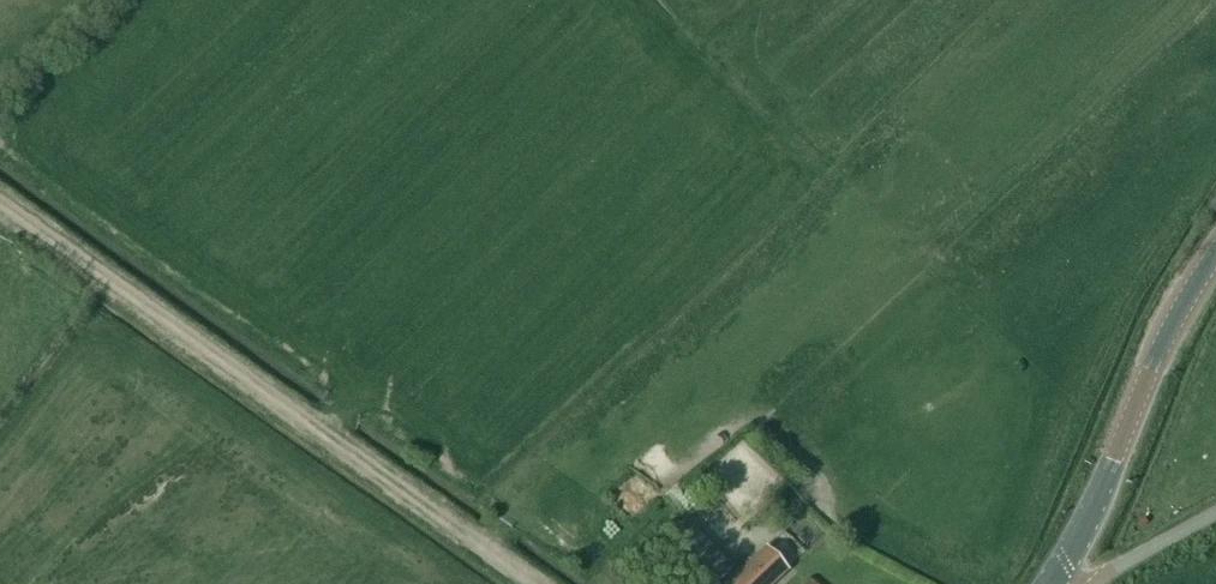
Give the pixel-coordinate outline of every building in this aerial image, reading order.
[(789,572),(764,547),(736,573),(695,530),(681,544),(719,583),(777,583),(789,572)]
